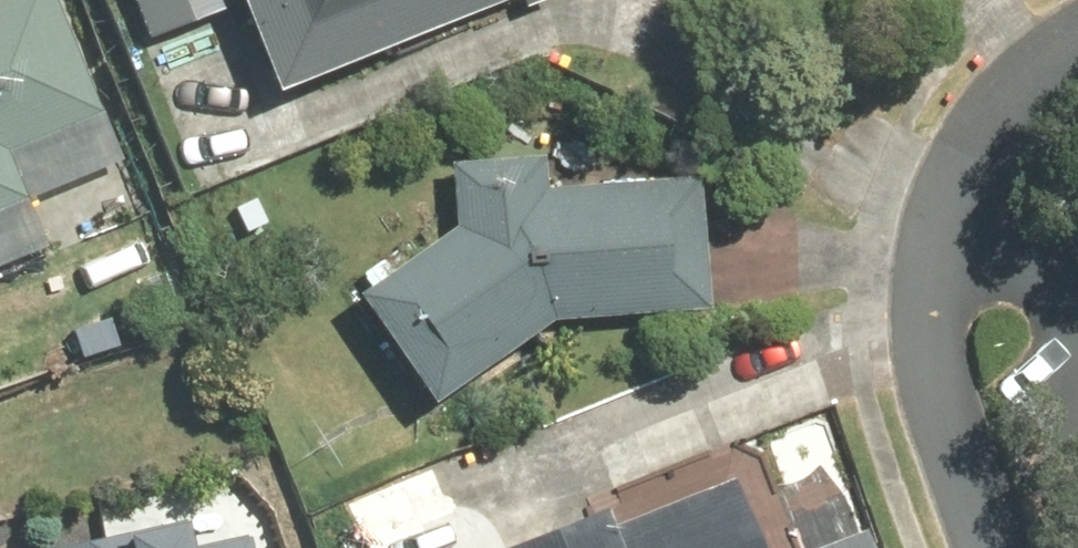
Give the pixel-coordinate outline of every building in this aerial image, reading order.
[(135,210),(49,0),(0,0),(0,266),(135,210)] [(259,100),(509,0),(218,0),(259,100)] [(536,326),(701,316),(692,181),(535,190),(533,161),(439,166),(443,231),(339,303),(414,410),(536,326)] [(508,547),(750,547),(725,482),(593,531),(588,518),(508,547)] [(177,524),(71,547),(182,547),(177,524)] [(239,538),(186,547),(241,547),(239,538)]
